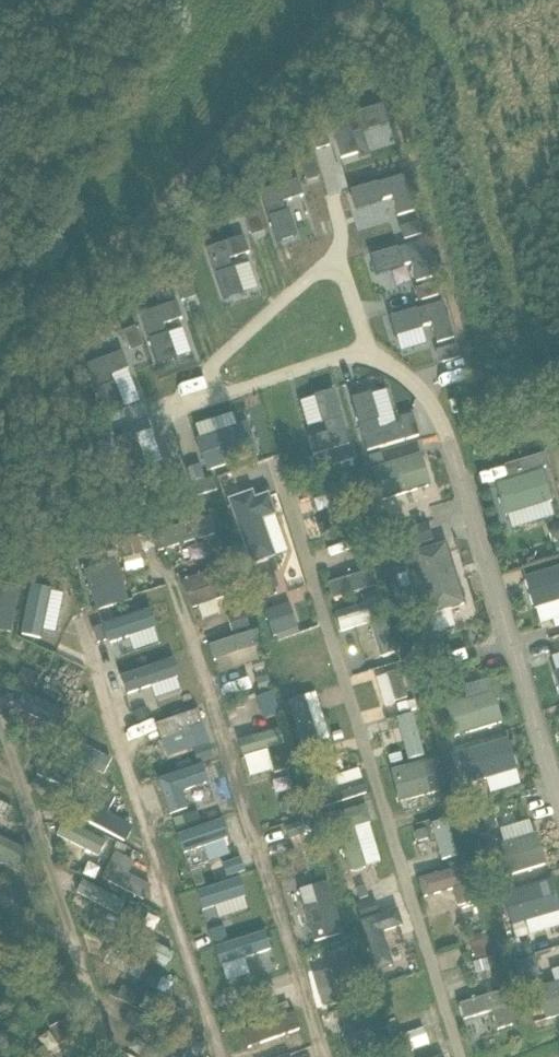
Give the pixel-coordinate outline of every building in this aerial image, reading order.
[(382,107),(330,123),(341,160),(358,155),(352,135),(387,125),(382,107)] [(313,159),(300,163),(305,180),(318,176),(313,159)] [(403,176),(349,192),(354,210),(391,199),(397,218),(414,213),(403,176)] [(298,180),(261,192),(277,244),(295,239),(283,203),(303,197),(298,180)] [(257,214),(244,218),(250,236),(262,232),(257,214)] [(244,238),(207,250),(224,302),(241,296),(230,261),(250,255),(244,238)] [(423,243),(370,259),(376,276),(410,265),(416,284),(434,279),(423,243)] [(189,280),(176,284),(181,302),(194,298),(189,280)] [(434,285),(418,290),(421,303),(438,298),(434,285)] [(178,303),(141,315),(158,367),(175,361),(191,357),(183,332),(167,337),(164,326),(183,320),(178,303)] [(443,304),(389,320),(395,337),(396,337),(421,329),(431,326),(437,346),(454,340),(443,304)] [(135,327),(123,332),(130,350),(142,345),(135,327)] [(456,347),(439,352),(443,364),(460,359),(456,347)] [(121,352),(86,366),(106,416),(123,410),(140,403),(131,379),(113,386),(109,376),(127,369),(128,369),(121,352)] [(316,398),(299,403),(307,428),(323,423),(326,433),(307,439),(313,457),(349,446),(333,392),(315,397),(316,398)] [(370,396),(352,400),(367,453),(405,442),(400,424),(379,430),(371,402),(370,396)] [(232,415),(195,427),(200,441),(198,442),(208,474),(251,459),(240,428),(237,429),(232,415)] [(133,436),(117,441),(135,491),(170,479),(164,463),(163,463),(145,469),(142,461),(160,455),(151,430),(133,437),(133,436)] [(350,448),(333,453),(337,466),(354,461),(350,448)] [(420,453),(371,467),(380,498),(429,484),(420,453)] [(381,454),(368,457),(371,466),(383,463),(381,454)] [(546,454),(525,460),(528,471),(542,467),(549,465),(546,454)] [(200,467),(187,471),(191,485),(204,481),(200,467)] [(528,471),(494,481),(505,513),(552,497),(542,467),(528,471)] [(340,478),(323,483),(340,528),(355,523),(340,478)] [(275,514),(267,491),(253,494),(251,488),(227,497),(250,564),(274,555),(262,518),(275,514)] [(521,509),(523,522),(550,516),(547,503),(521,509)] [(360,525),(347,529),(351,541),(364,537),(360,525)] [(136,538),(122,541),(127,558),(141,555),(136,538)] [(446,541),(408,552),(426,614),(464,602),(446,541)] [(225,564),(181,578),(191,606),(235,591),(225,564)] [(523,575),(533,607),(558,599),(558,564),(523,575)] [(329,581),(334,598),(380,585),(375,568),(329,581)] [(0,583),(0,630),(10,631),(18,586),(0,583)] [(379,591),(361,596),(363,604),(378,600),(381,598),(379,591)] [(290,600),(265,609),(277,640),(301,631),(290,600)] [(243,612),(227,618),(232,633),(248,628),(243,612)] [(389,622),(372,627),(381,654),(397,649),(389,622)] [(257,632),(210,647),(213,662),(262,647),(257,632)] [(261,660),(251,663),(254,671),(264,668),(261,660)] [(293,667),(283,670),(286,680),(297,676),(294,667),(293,667)] [(23,669),(16,685),(32,691),(39,675),(23,669)] [(266,677),(255,680),(259,691),(270,688),(266,677)] [(493,689),(444,702),(454,736),(502,721),(493,689)] [(271,694),(256,699),(263,720),(278,716),(271,694)] [(414,701),(396,706),(399,715),(416,710),(414,701)] [(146,708),(133,713),(137,725),(150,720),(146,708)] [(192,740),(199,729),(169,709),(161,721),(192,740)] [(47,737),(42,751),(50,754),(56,741),(47,737)] [(507,737),(458,751),(468,783),(515,768),(507,737)] [(209,745),(193,751),(197,764),(213,758),(209,745)] [(269,749),(245,756),(251,776),(275,769),(269,749)] [(400,754),(388,757),(390,766),(403,762),(400,754)] [(430,761),(390,772),(399,805),(439,794),(430,761)] [(202,766),(157,781),(170,817),(188,811),(182,793),(208,785),(202,766)] [(4,814),(9,802),(0,799),(0,813),(4,814)] [(285,800),(283,813),(295,815),(297,802),(285,800)] [(365,807),(334,817),(351,873),(366,869),(353,829),(370,824),(365,807)] [(432,822),(440,858),(457,855),(450,818),(432,822)] [(64,823),(57,836),(99,857),(106,843),(64,823)] [(301,823),(285,829),(289,841),(305,835),(301,823)] [(424,829),(415,832),(418,842),(427,839),(424,829)] [(536,832),(488,846),(497,877),(546,863),(536,832)] [(16,875),(29,848),(0,835),(0,868),(16,875)] [(114,854),(101,880),(144,902),(151,887),(128,876),(134,864),(114,854)] [(240,859),(222,866),(226,879),(245,872),(240,859)] [(465,865),(417,878),(421,896),(452,889),(457,905),(475,900),(465,865)] [(502,893),(511,924),(558,910),(558,906),(551,879),(502,893)] [(364,886),(356,889),(359,899),(367,897),(364,886)] [(374,901),(357,907),(360,918),(378,912),(374,901)] [(136,906),(131,916),(142,922),(147,912),(136,906)] [(398,908),(359,920),(375,970),(392,964),(381,931),(402,923),(398,908)] [(111,929),(105,941),(113,946),(119,934),(111,929)] [(224,930),(209,935),(213,948),(229,944),(224,930)] [(482,935),(470,939),(474,950),(475,950),(477,959),(486,956),(484,947),(485,946),(482,935)] [(345,943),(334,946),(337,956),(348,953),(345,943)] [(486,960),(474,963),(477,974),(490,970),(486,960)] [(346,965),(317,972),(325,1005),(353,997),(346,965)] [(152,972),(146,986),(155,991),(162,976),(152,972)] [(535,987),(544,1020),(558,1015),(558,980),(535,987)] [(123,986),(117,998),(132,1005),(137,993),(123,986)] [(502,990),(457,1003),(462,1019),(490,1011),(496,1029),(512,1024),(502,990)] [(63,1023),(51,1029),(58,1043),(70,1037),(63,1023)] [(426,1025),(397,1038),(405,1055),(433,1042),(426,1025)] [(298,1054),(304,1043),(284,1033),(278,1044),(298,1054)]
